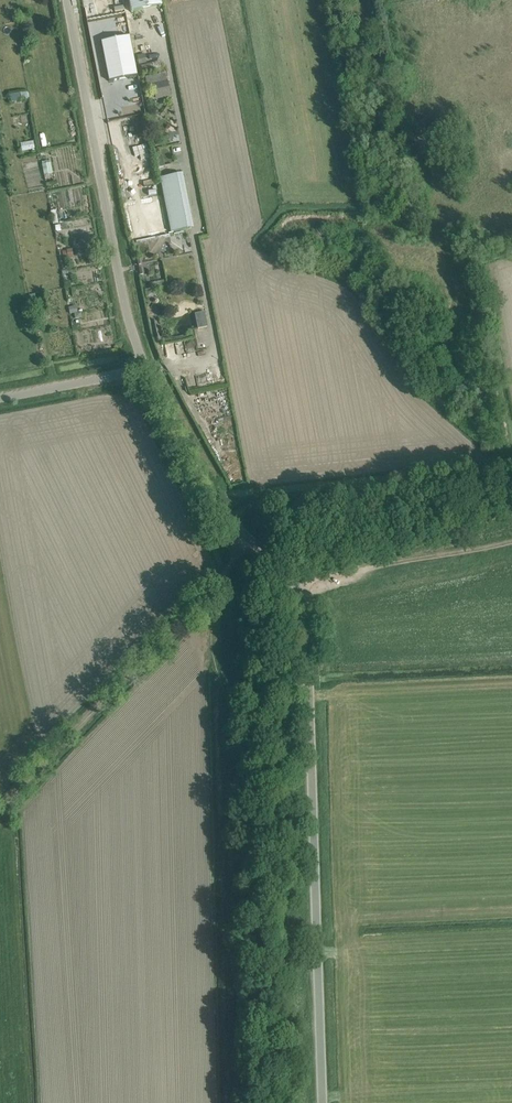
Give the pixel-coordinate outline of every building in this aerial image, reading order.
[(161,0),(128,0),(131,12),(162,5),(161,0)] [(129,33),(101,38),(109,79),(137,73),(129,33)] [(151,100),(171,97),(167,62),(146,64),(151,100)] [(12,101),(28,100),(27,92),(12,94),(12,101)] [(46,175),(55,173),(53,162),(44,164),(46,175)] [(194,228),(183,173),(160,178),(171,233),(194,228)] [(160,196),(126,203),(132,237),(167,230),(160,196)] [(58,209),(52,210),(54,223),(60,222),(58,209)] [(74,248),(63,251),(66,264),(77,261),(74,248)] [(208,311),(197,313),(199,327),(210,326),(208,311)]
